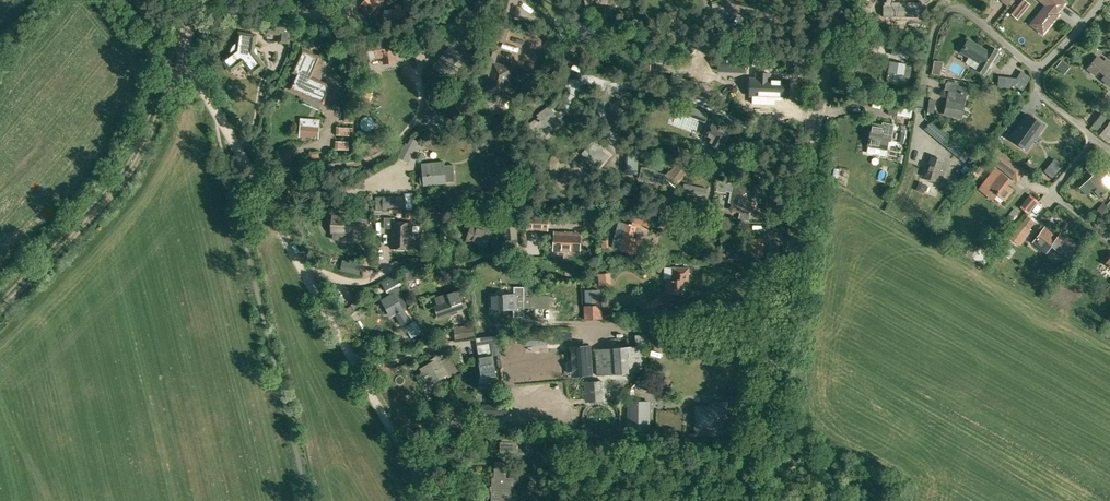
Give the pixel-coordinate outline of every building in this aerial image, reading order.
[(499,14),(514,16),(516,0),(501,0),(499,14)] [(884,9),(886,9),(886,17),(884,17),(884,19),(927,19),(927,17),(925,17),(925,9),(927,9),(927,8),(927,5),(927,6),(928,5),(927,4),(930,1),(931,0),(919,0),(922,4),(922,5),(892,5),(892,4),(897,0),(889,0),(887,1),(887,4),(888,4),(888,8),(885,8),(884,8),(884,9)] [(1029,4),(1023,0),(1018,7),(1023,11),(1029,4)] [(1031,24),(1043,34),(1059,15),(1057,13),(1065,3),(1061,0),(1041,0),(1047,5),(1031,24)] [(382,21),(405,22),(406,8),(401,8),(401,5),(395,4),(395,8),(390,8),(390,14),(382,14),(382,21)] [(659,30),(668,28),(665,17),(656,19),(657,21),(658,26),(659,30)] [(495,40),(505,43),(510,25),(500,22),(495,40)] [(292,24),(266,23),(265,34),(279,35),(279,43),(290,44),(292,24)] [(257,33),(238,31),(236,43),(235,44),(233,46),(232,47),(231,49),(230,53),(221,60),(231,72),(240,65),(245,66),(252,75),(265,66),(256,54),(258,54),(257,47),(255,47),(257,33)] [(397,44),(396,37),(388,38),(387,37),(368,39),(370,48),(369,48),(371,61),(380,60),(387,59),(388,66),(396,65),(395,56),(398,56),(398,50),(396,50),(395,44),(397,44)] [(989,50),(969,38),(960,52),(969,58),(966,63),(984,74),(998,51),(992,46),(989,50)] [(892,55),(906,58),(908,50),(905,49),(906,42),(895,39),(892,55)] [(457,40),(448,51),(436,65),(447,74),(450,70),(459,78),(475,58),(471,55),(473,53),(457,40)] [(485,91),(487,91),(485,100),(499,104),(501,95),(502,96),(510,68),(494,64),(498,49),(490,46),(485,62),(486,63),(483,76),(489,77),(485,91)] [(308,94),(309,92),(325,99),(330,86),(310,77),(318,58),(303,52),(295,71),(299,72),(293,87),(308,94)] [(746,73),(746,57),(717,56),(717,72),(746,73)] [(1109,84),(1109,63),(1106,59),(1103,62),(1098,57),(1088,68),(1096,75),(1100,70),(1105,74),(1101,80),(1108,86),(1109,84)] [(1061,60),(1056,67),(1060,70),(1065,64),(1061,60)] [(900,75),(910,77),(913,64),(893,61),(892,67),(891,67),(888,79),(899,81),(900,75)] [(1017,77),(1013,85),(1023,90),(1028,83),(1031,78),(1021,72),(1017,77)] [(750,83),(750,96),(753,96),(753,103),(766,104),(767,96),(775,96),(775,100),(784,100),(784,97),(786,97),(786,88),(788,88),(789,79),(770,79),(770,73),(767,73),(759,73),(757,73),(756,78),(753,78),(753,83),(750,83)] [(962,118),(969,88),(947,83),(946,89),(950,90),(944,114),(962,118)] [(372,90),(361,87),(358,101),(371,102),(371,96),(373,97),(374,92),(372,92),(372,90)] [(889,105),(888,113),(897,115),(898,106),(889,105)] [(912,118),(913,109),(899,107),(897,115),(912,118)] [(534,143),(562,122),(553,112),(541,121),(538,117),(523,129),(534,143)] [(1028,113),(1011,137),(1026,148),(1043,125),(1028,113)] [(443,114),(428,115),(428,125),(443,125),(443,114)] [(491,114),(475,115),(476,126),(492,124),(491,114)] [(369,116),(365,116),(362,118),(360,122),(360,125),(362,129),(365,130),(369,130),(372,129),(374,125),(374,121),(372,118),(369,116)] [(931,120),(924,129),(958,157),(965,149),(931,120)] [(733,131),(712,121),(705,137),(709,139),(706,143),(723,151),(733,131)] [(873,122),(867,147),(869,147),(886,150),(888,150),(889,141),(891,142),(894,124),(882,122),(882,123),(873,122)] [(301,125),(300,137),(302,137),(302,140),(307,140),(307,138),(320,139),(321,126),(301,125)] [(408,162),(419,141),(411,137),(407,143),(406,142),(398,157),(408,162)] [(609,156),(592,141),(582,153),(598,168),(609,156)] [(995,145),(985,157),(1009,175),(1018,163),(995,145)] [(628,150),(628,175),(638,175),(638,150),(628,150)] [(931,156),(925,177),(941,182),(945,172),(939,170),(942,159),(931,156)] [(1102,179),(1107,174),(1109,172),(1095,158),(1087,166),(1095,173),(1079,188),(1087,196),(1092,191),(1099,198),(1109,187),(1102,179)] [(656,169),(642,166),(639,179),(667,185),(670,182),(675,187),(689,171),(679,161),(667,174),(656,171),(656,169)] [(988,164),(984,161),(973,173),(978,177),(988,164)] [(440,165),(440,162),(422,163),(424,176),(420,177),(421,185),(425,185),(442,183),(442,182),(455,181),(453,164),(449,165),(449,164),(440,165)] [(1050,164),(1044,171),(1052,178),(1058,170),(1050,164)] [(998,192),(997,193),(1006,200),(1013,189),(1005,183),(1009,178),(996,168),(985,182),(998,192)] [(633,184),(626,181),(622,192),(629,194),(633,184)] [(754,188),(719,181),(716,191),(726,193),(726,191),(731,192),(728,202),(731,203),(730,210),(740,212),(739,219),(749,221),(750,213),(749,213),(754,188)] [(707,187),(684,182),(682,192),(705,197),(707,187)] [(759,189),(758,196),(766,197),(767,190),(759,189)] [(404,196),(383,195),(384,208),(404,207),(404,196)] [(1030,195),(1025,202),(1021,207),(1029,212),(1038,201),(1030,195)] [(1106,205),(1103,202),(1095,212),(1103,218),(1109,210),(1109,208),(1106,205)] [(1006,217),(1011,220),(1018,212),(1013,208),(1006,217)] [(445,226),(445,212),(431,212),(431,221),(436,221),(436,225),(445,226)] [(547,217),(529,216),(528,228),(547,229),(547,217)] [(601,216),(584,216),(584,225),(592,225),(592,229),(600,229),(601,216)] [(1036,221),(1028,216),(1021,225),(1028,231),(1036,221)] [(332,217),(332,232),(333,232),(332,239),(346,240),(356,241),(357,230),(357,226),(367,227),(368,218),(358,218),(332,217)] [(640,239),(639,239),(641,229),(647,231),(649,221),(634,217),(632,224),(619,221),(611,248),(630,253),(635,254),(640,239)] [(393,218),(384,218),(384,229),(392,229),(392,249),(409,249),(410,223),(393,223),(393,218)] [(518,238),(516,219),(515,218),(501,220),(505,241),(518,238)] [(472,224),(467,239),(486,245),(491,230),(472,224)] [(1021,225),(1014,235),(1024,242),(1031,233),(1028,231),(1021,225)] [(1076,245),(1061,233),(1058,236),(1052,231),(1050,233),(1044,228),(1035,240),(1036,242),(1035,243),(1041,247),(1042,246),(1047,250),(1051,245),(1067,257),(1076,245)] [(580,234),(555,233),(554,250),(569,250),(569,252),(579,253),(580,234)] [(762,236),(749,236),(749,255),(762,255),(762,236)] [(726,253),(722,253),(722,262),(732,262),(733,258),(726,258),(726,253)] [(982,259),(987,263),(991,259),(986,254),(982,259)] [(501,256),(489,259),(491,266),(503,264),(501,256)] [(361,263),(343,259),(340,270),(359,274),(361,263)] [(672,266),(672,278),(667,278),(666,292),(686,294),(686,281),(689,281),(690,267),(672,266)] [(610,274),(598,275),(599,287),(612,286),(610,274)] [(402,326),(410,321),(404,309),(409,307),(402,295),(404,294),(400,286),(403,284),(398,275),(383,283),(389,292),(392,291),(393,293),(382,300),(394,320),(397,318),(402,326)] [(525,306),(525,300),(524,287),(514,287),(515,293),(489,294),(490,310),(491,309),(491,311),(500,311),(500,307),(525,306)] [(436,306),(439,316),(454,311),(454,313),(458,312),(457,309),(468,306),(462,289),(445,294),(436,297),(439,305),(436,306)] [(591,290),(591,292),(592,306),(600,306),(599,289),(591,290)] [(530,296),(530,299),(530,311),(549,311),(549,297),(530,296)] [(417,321),(406,327),(412,338),(423,332),(417,321)] [(472,327),(454,329),(455,339),(473,337),(472,327)] [(546,333),(527,334),(527,345),(547,344),(546,333)] [(636,345),(595,349),(597,376),(648,371),(646,345),(650,344),(649,333),(635,335),(636,345)] [(480,356),(477,356),(479,368),(478,381),(488,381),(488,383),(491,382),(490,381),(497,382),(492,353),(489,354),(487,344),(478,346),(480,356)] [(589,346),(582,347),(571,347),(573,361),(573,375),(580,374),(591,373),(589,346)] [(388,353),(384,348),(377,355),(382,359),(388,353)] [(430,361),(422,366),(435,388),(451,379),(438,357),(430,361)] [(666,376),(662,383),(667,386),(672,380),(666,376)] [(605,400),(604,380),(584,380),(586,401),(605,400)] [(711,404),(695,405),(695,435),(725,435),(725,417),(730,417),(730,401),(711,400),(711,404)] [(649,402),(628,401),(628,430),(649,430),(649,402)] [(480,406),(480,417),(507,417),(507,406),(480,406)] [(532,454),(532,439),(501,439),(501,453),(532,454)] [(513,478),(492,478),(492,500),(512,500),(513,478)]
